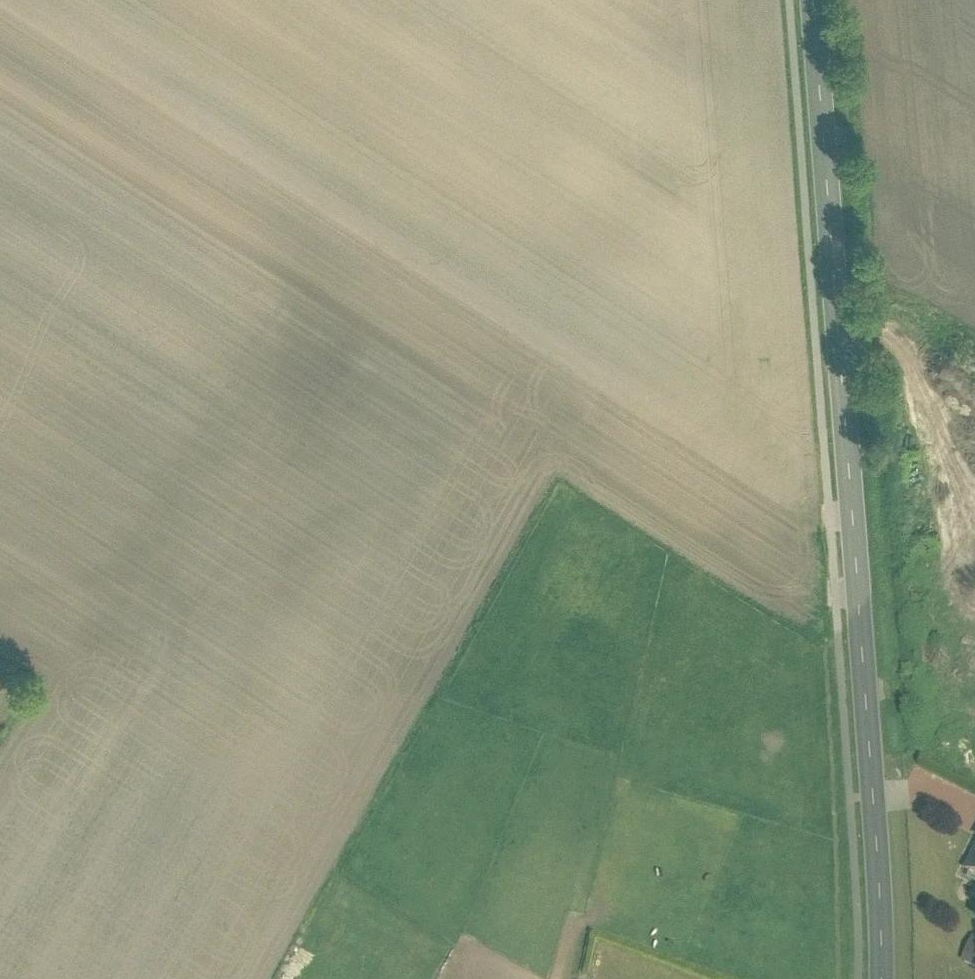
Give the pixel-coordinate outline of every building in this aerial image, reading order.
[(964,874),(974,880),(974,853),(964,874)] [(974,967),(974,942),(966,963),(974,967)]
